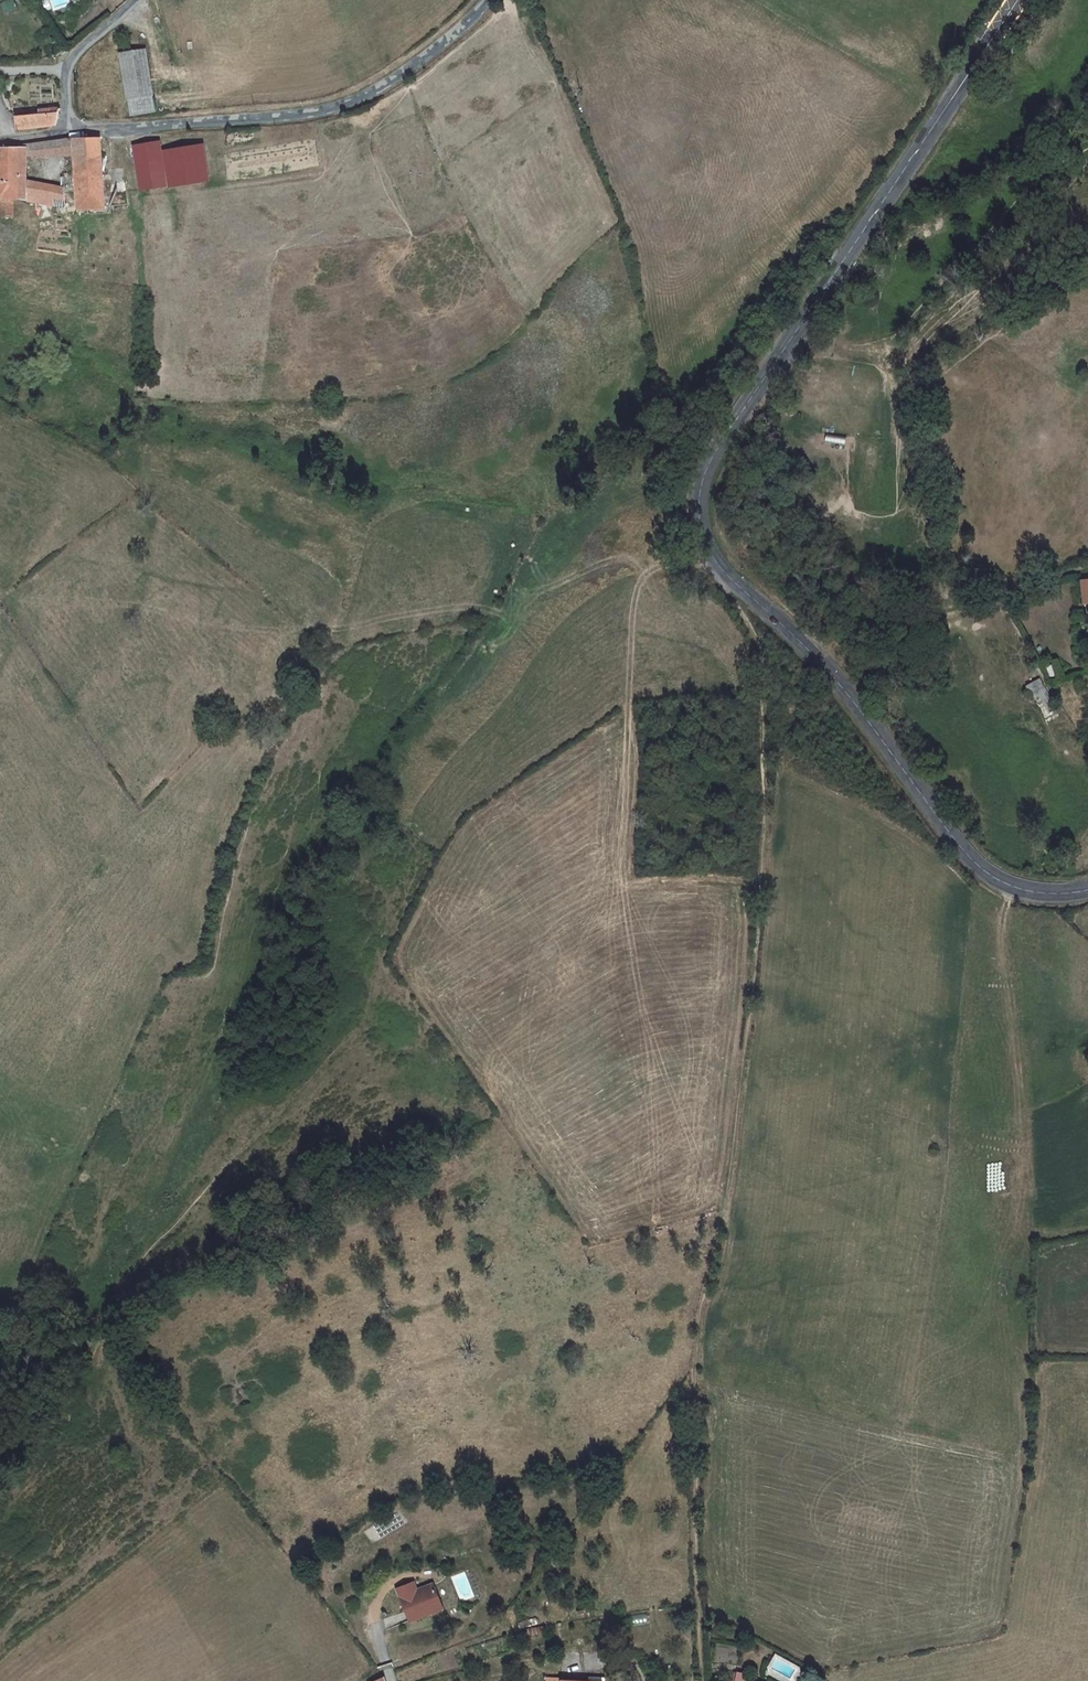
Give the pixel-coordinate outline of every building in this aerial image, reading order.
[(5,13),(16,9),(12,2),(2,6),(5,13)] [(156,111),(145,53),(119,57),(130,116),(156,111)] [(58,116),(60,110),(45,111),(44,114),(14,117),(15,130),(55,125),(57,121),(58,116)] [(103,211),(103,209),(96,137),(67,140),(67,148),(71,148),(72,154),(74,176),(78,212),(103,211)] [(67,140),(18,147),(18,159),(72,154),(71,148),(67,148),(67,140)] [(139,193),(166,188),(159,149),(157,142),(130,146),(139,193)] [(201,142),(159,149),(166,188),(208,180),(201,142)] [(0,150),(0,199),(11,199),(17,200),(21,201),(25,203),(25,192),(18,192),(18,159),(18,147),(0,150)] [(78,212),(74,176),(64,178),(64,189),(66,212),(78,212)] [(66,212),(64,189),(25,182),(25,192),(25,203),(41,207),(48,209),(65,212),(66,212)] [(11,199),(0,199),(0,218),(12,219),(11,199)] [(41,207),(25,203),(25,212),(40,215),(41,207)] [(1030,684),(1047,714),(1057,709),(1040,678),(1030,684)] [(420,1590),(406,1596),(420,1627),(456,1612),(446,1589),(424,1599),(420,1590)]
